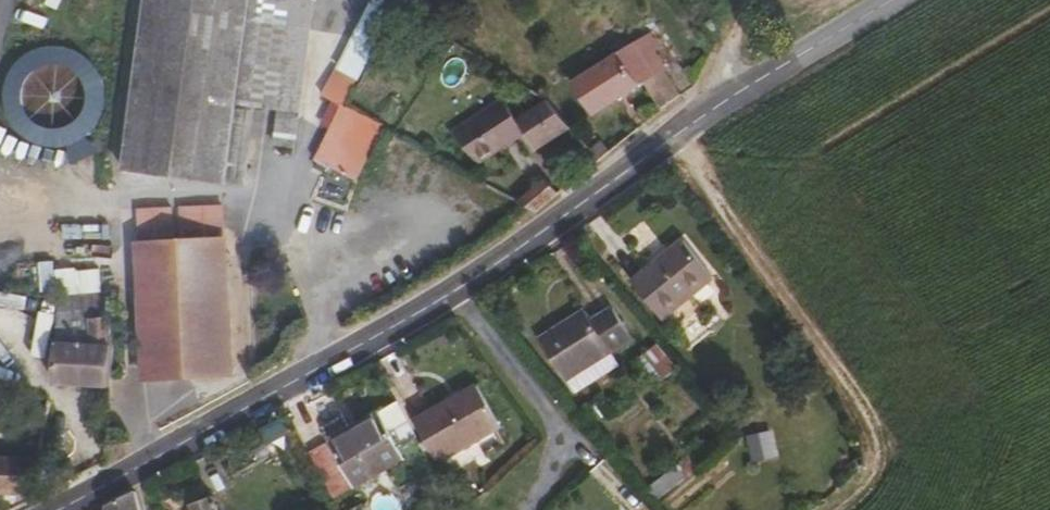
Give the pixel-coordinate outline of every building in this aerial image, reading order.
[(250,0),(148,0),(125,171),(225,185),(250,0)] [(357,44),(377,49),(388,2),(380,0),(367,0),(357,44)] [(682,93),(655,52),(659,49),(651,37),(580,82),(600,113),(648,82),(666,106),(682,93)] [(341,100),(355,77),(338,66),(324,90),(341,100)] [(472,152),(522,119),(507,98),(456,131),(472,152)] [(574,127),(552,99),(522,119),(472,152),(482,163),(528,132),(540,149),(574,127)] [(364,155),(378,130),(380,125),(343,103),(311,157),(350,179),(364,155)] [(380,164),(394,139),(378,130),(364,155),(380,164)] [(537,210),(560,192),(550,180),(523,203),(537,210)] [(235,377),(230,290),(226,208),(225,208),(184,209),(193,379),(235,377)] [(184,379),(180,311),(176,210),(141,211),(149,381),(184,379)] [(666,317),(718,278),(688,240),(636,280),(666,317)] [(116,348),(114,322),(112,299),(63,298),(59,383),(114,385),(116,348)] [(568,379),(635,338),(615,305),(593,319),(588,311),(543,339),(568,379)] [(439,460),(501,423),(478,384),(416,419),(439,460)] [(409,456),(384,410),(355,426),(347,412),(325,424),(358,485),(409,456)] [(771,429),(747,433),(752,461),(776,457),(771,429)] [(50,462),(51,454),(44,454),(43,457),(43,462),(50,462)] [(43,462),(43,457),(0,456),(0,492),(37,493),(43,462)] [(659,502),(686,480),(677,470),(651,492),(659,502)] [(139,490),(101,509),(143,509),(139,490)] [(229,507),(223,491),(193,504),(195,509),(228,509),(229,507)]
